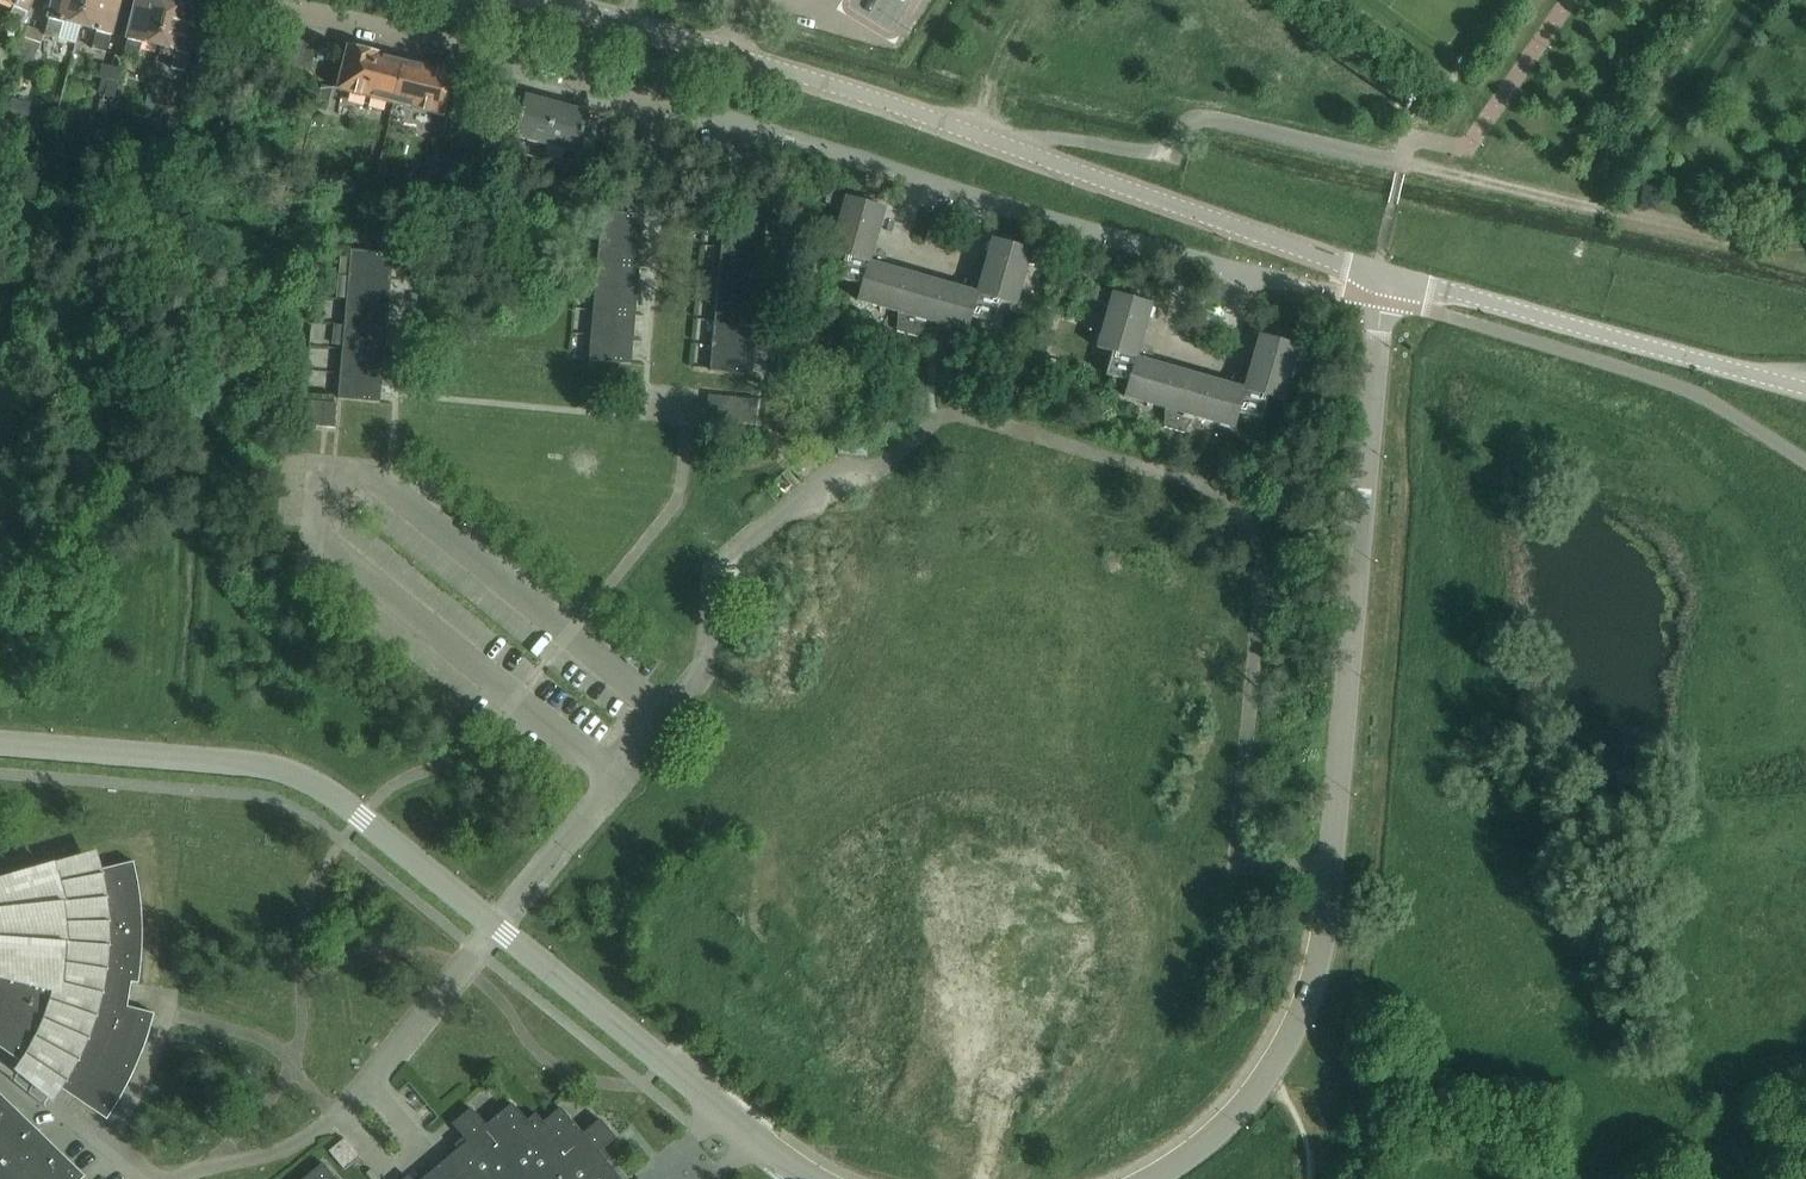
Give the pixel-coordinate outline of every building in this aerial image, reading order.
[(15,6),(8,25),(21,31),(34,0),(1,0),(15,6)] [(45,37),(59,41),(64,21),(81,26),(88,0),(55,0),(45,37)] [(98,30),(93,49),(107,53),(121,0),(88,0),(81,26),(98,30)] [(170,5),(150,0),(149,3),(138,0),(124,58),(138,61),(143,41),(160,46),(170,5)] [(160,46),(177,50),(172,69),(186,73),(200,16),(189,13),(189,10),(170,5),(160,46)] [(305,42),(292,39),(286,63),(299,66),(305,42)] [(317,45),(305,42),(299,66),(312,70),(317,45)] [(29,46),(19,43),(15,56),(25,59),(29,46)] [(34,62),(39,49),(29,46),(25,59),(34,62)] [(403,61),(379,56),(379,55),(348,47),(338,91),(392,104),(396,88),(397,88),(403,61)] [(203,90),(210,61),(196,58),(189,87),(203,90)] [(454,74),(403,61),(397,88),(396,88),(392,104),(443,116),(454,74)] [(112,67),(102,65),(99,78),(109,81),(112,67)] [(122,70),(112,67),(109,81),(119,83),(122,70)] [(319,101),(330,103),(333,89),(323,87),(319,101)] [(557,105),(526,97),(524,104),(509,100),(498,139),(515,144),(516,138),(547,146),(557,105)] [(602,125),(587,121),(589,113),(557,105),(547,146),(577,154),(576,160),(592,164),(602,125)] [(84,118),(78,142),(93,146),(100,122),(84,118)] [(459,120),(448,118),(445,131),(455,134),(459,120)] [(652,130),(631,125),(627,140),(648,145),(652,130)] [(827,202),(843,212),(831,254),(846,258),(839,280),(862,287),(872,250),(874,251),(886,208),(830,192),(827,202)] [(644,216),(603,213),(600,238),(642,242),(644,216)] [(766,227),(724,223),(722,249),(764,252),(766,227)] [(642,242),(600,238),(598,263),(640,266),(642,242)] [(1016,307),(1028,266),(1049,266),(1052,256),(994,240),(981,282),(983,282),(973,319),(995,325),(1002,302),(1016,307)] [(764,252),(722,249),(720,273),(761,277),(764,252)] [(886,255),(874,251),(872,250),(862,287),(857,301),(899,313),(913,317),(924,279),(882,267),(886,255)] [(394,255),(352,251),(350,277),(391,280),(394,255)] [(640,266),(598,263),(596,287),(638,291),(640,266)] [(761,277),(720,273),(718,298),(759,301),(761,277)] [(391,280),(350,277),(348,301),(389,305),(391,280)] [(983,282),(981,282),(969,279),(966,291),(924,279),(913,317),(928,322),(968,333),(973,319),(983,282)] [(638,291),(596,287),(594,312),(636,315),(638,291)] [(1094,299),(1110,308),(1098,350),(1112,354),(1106,376),(1129,383),(1139,347),(1140,347),(1153,304),(1097,288),(1094,299)] [(759,301),(718,298),(715,322),(757,326),(759,301)] [(389,305),(348,301),(345,326),(387,329),(389,305)] [(636,315),(594,312),(592,336),(634,340),(636,315)] [(899,313),(898,332),(919,338),(928,322),(913,317),(899,313)] [(757,326),(715,322),(713,347),(755,350),(757,326)] [(387,329),(345,326),(343,350),(385,354),(387,329)] [(634,340),(592,336),(590,361),(632,365),(634,340)] [(1315,352),(1299,347),(1261,336),(1248,378),(1250,379),(1239,415),(1262,421),(1268,399),(1283,403),(1295,361),(1312,361),(1315,352)] [(755,350),(713,347),(711,372),(753,376),(755,350)] [(1153,351),(1140,347),(1139,347),(1129,383),(1124,397),(1166,409),(1180,413),(1191,375),(1149,363),(1153,351)] [(385,354),(343,350),(341,375),(383,378),(385,354)] [(383,378),(341,375),(339,400),(381,404),(383,378)] [(1250,379),(1248,378),(1236,375),(1233,387),(1191,375),(1180,413),(1196,418),(1235,429),(1239,415),(1250,379)] [(757,399),(707,394),(704,420),(754,424),(757,399)] [(338,404),(312,402),(310,427),(336,429),(338,404)] [(1196,418),(1180,413),(1166,409),(1166,428),(1186,434),(1196,418)]
